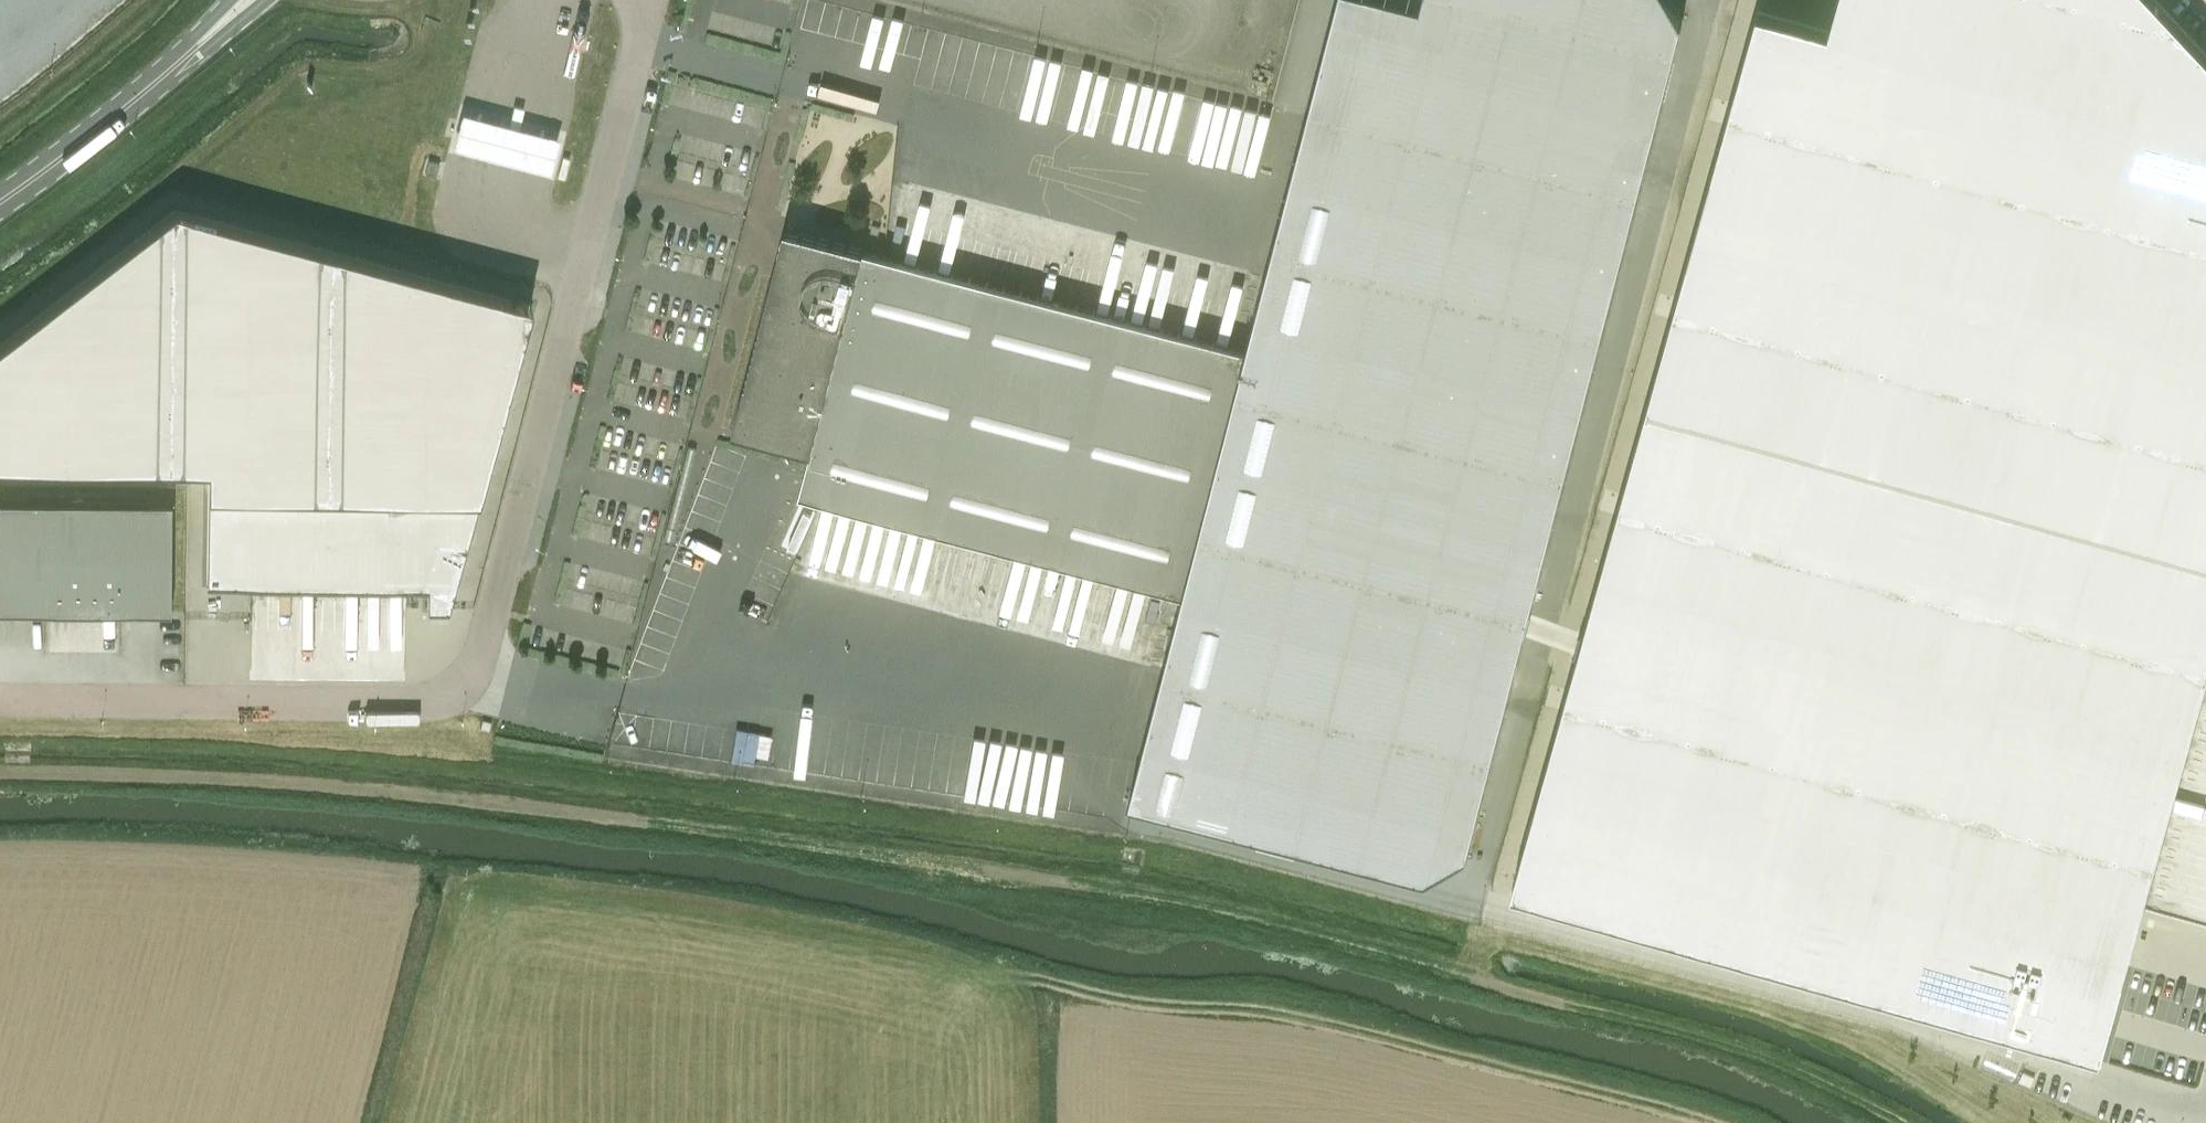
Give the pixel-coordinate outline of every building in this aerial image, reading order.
[(1249,350),(895,258),(786,229),(733,431),(812,452),(800,496),(831,504),(1185,596),(1130,808),(1424,884),(1464,861),(1682,23),(1669,0),(1424,0),(1422,8),(1390,0),(1340,0),(1249,350)] [(1647,406),(2205,561),(2205,53),(2157,0),(1837,0),(1829,31),(1757,11),(1647,406)] [(1240,121),(1245,102),(978,39),(980,51),(988,52),(990,63),(1001,65),(997,79),(1016,83),(992,87),(988,103),(1157,143),(1155,143),(1177,148),(1185,147),(1186,140),(1201,138),(1191,135),(1193,127),(1214,124),(1216,124),(1238,120),(1240,121)] [(557,136),(461,111),(453,147),(547,171),(557,136)] [(429,162),(426,173),(436,176),(439,164),(429,162)] [(207,467),(206,583),(427,584),(426,606),(448,606),(529,301),(171,208),(0,342),(0,466),(207,467)] [(1511,892),(2101,1056),(2205,681),(2205,561),(1647,406),(1511,892)] [(170,613),(170,503),(0,502),(0,612),(170,613)] [(804,511),(788,546),(796,550),(812,514),(804,511)] [(252,585),(252,669),(265,669),(265,656),(270,656),(270,631),(270,599),(296,599),(296,585),(252,585)] [(733,728),(732,759),(755,760),(757,729),(733,728)]
